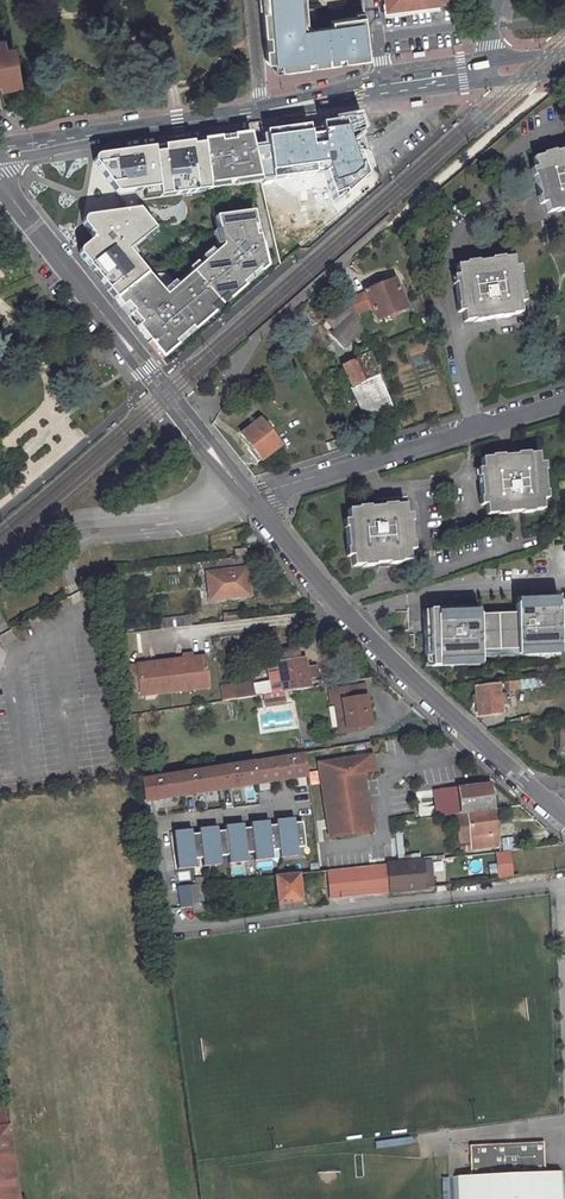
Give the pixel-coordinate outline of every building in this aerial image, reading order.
[(281,70),(329,63),(323,27),(320,27),(316,30),(314,27),(309,30),(306,21),(305,0),(261,0),(267,62),(280,61),(281,70)] [(337,16),(349,13),(348,2),(348,0),(345,0),(335,1),(337,16)] [(387,9),(440,1),(440,0),(385,0),(387,9)] [(363,1),(348,2),(349,13),(337,16),(338,23),(343,39),(366,31),(363,1)] [(329,43),(343,39),(338,23),(324,27),(329,43)] [(18,79),(12,47),(5,48),(3,39),(0,39),(0,82),(18,79)] [(0,82),(0,88),(19,84),(18,79),(0,82)] [(355,120),(317,125),(338,181),(339,181),(347,178),(339,152),(354,151),(361,168),(356,169),(362,184),(375,178),(355,120)] [(309,209),(281,228),(302,251),(330,226),(329,223),(349,207),(339,181),(338,181),(317,125),(262,133),(269,177),(272,180),(276,181),(284,179),(284,175),(293,173),(294,177),(303,194),(315,189),(319,203),(309,209)] [(251,136),(241,138),(245,165),(248,164),(251,180),(260,179),(261,179),(251,136)] [(241,137),(203,143),(209,187),(251,180),(248,164),(245,165),(241,137)] [(196,184),(208,183),(203,143),(164,149),(97,158),(94,162),(95,165),(115,192),(116,192),(121,195),(125,195),(179,187),(192,185),(192,190),(187,190),(188,195),(198,194),(196,184)] [(564,152),(559,153),(558,151),(547,152),(547,154),(537,156),(539,165),(535,166),(540,203),(544,202),(546,213),(555,212),(555,214),(564,212),(564,152)] [(32,193),(48,197),(52,179),(37,175),(32,193)] [(375,178),(362,184),(365,190),(376,181),(375,178)] [(192,190),(192,185),(179,187),(125,195),(121,195),(116,192),(115,192),(126,207),(127,214),(116,215),(127,220),(144,217),(140,212),(139,202),(188,195),(187,190),(192,190)] [(315,189),(303,194),(309,209),(319,203),(315,189)] [(148,276),(117,301),(130,318),(135,314),(137,316),(135,318),(142,326),(138,329),(163,360),(178,347),(176,344),(193,330),(195,332),(215,314),(212,310),(226,297),(230,302),(245,288),(243,285),(259,271),(261,274),(267,269),(254,213),(216,218),(223,248),(167,297),(148,276)] [(82,258),(117,301),(148,276),(130,253),(156,232),(144,217),(127,220),(116,215),(89,219),(86,221),(84,222),(84,227),(92,236),(93,240),(91,244),(83,251),(81,254),(81,256),(82,258)] [(177,222),(157,236),(170,254),(189,239),(177,222)] [(513,316),(513,314),(522,312),(521,301),(525,301),(518,264),(514,265),(512,256),(503,258),(503,255),(490,257),(490,259),(478,262),(477,259),(465,262),(466,264),(456,266),(458,274),(454,275),(454,278),(460,312),(464,312),(465,322),(476,320),(477,322),(487,320),(486,318),(494,317),(500,316),(501,318),(513,316)] [(374,284),(346,295),(348,300),(351,308),(369,301),(375,317),(404,306),(392,277),(374,284)] [(336,312),(327,320),(335,329),(330,333),(343,347),(360,331),(351,308),(348,300),(336,312)] [(369,352),(336,367),(364,427),(376,422),(382,438),(401,432),(369,352)] [(260,420),(241,433),(244,437),(242,439),(248,447),(247,449),(257,463),(280,445),(260,420)] [(491,462),(482,463),(482,472),(479,472),(482,510),(486,510),(486,519),(496,518),(496,521),(509,520),(509,518),(522,517),(522,519),(534,518),(534,516),(543,516),(542,506),(547,505),(543,467),(539,467),(538,458),(529,459),(529,456),(516,457),(516,460),(511,460),(503,461),(503,458),(491,459),(491,462)] [(372,570),(372,568),(387,567),(387,570),(399,569),(399,567),(408,566),(408,555),(412,555),(410,519),(405,519),(405,510),(395,510),(395,508),(383,508),(383,511),(376,511),(370,511),(370,509),(359,509),(359,512),(349,512),(349,522),(345,522),(347,559),(352,559),(352,569),(362,569),(362,571),(372,570)] [(236,549),(237,558),(249,556),(248,548),(236,549)] [(242,557),(196,563),(197,571),(207,570),(207,575),(231,572),(231,567),(242,566),(242,557)] [(231,572),(207,575),(210,601),(246,597),(245,584),(243,571),(231,572)] [(446,609),(422,610),(424,657),(430,657),(430,667),(463,665),(463,660),(479,659),(479,657),(479,652),(516,650),(516,656),(559,654),(557,597),(519,598),(519,605),(514,605),(514,614),(468,615),(468,609),(446,609)] [(187,617),(177,619),(179,628),(189,627),(187,617)] [(177,619),(161,620),(162,630),(179,628),(177,619)] [(221,702),(308,688),(306,678),(315,676),(315,672),(314,667),(304,668),(303,658),(296,659),(295,649),(283,652),(281,653),(274,655),(275,663),(274,663),(275,667),(268,668),(269,672),(265,673),(267,681),(249,683),(249,682),(219,687),(221,702)] [(181,658),(164,661),(168,691),(181,689),(180,682),(205,678),(202,655),(189,657),(181,658)] [(257,666),(255,655),(244,656),(246,668),(257,666)] [(146,664),(124,667),(128,693),(138,691),(138,692),(156,689),(156,693),(168,691),(164,661),(146,664)] [(181,689),(207,685),(205,678),(180,682),(181,689)] [(486,685),(475,686),(477,704),(479,718),(502,714),(501,705),(507,704),(505,691),(500,692),(498,683),(486,685)] [(362,685),(332,690),(334,702),(340,702),(344,730),(368,727),(365,706),(362,685)] [(139,697),(156,694),(156,693),(156,689),(138,692),(139,697)] [(265,700),(266,706),(285,703),(284,697),(265,700)] [(307,775),(304,753),(277,757),(280,779),(307,775)] [(372,771),(370,755),(360,757),(362,773),(372,771)] [(252,761),(255,783),(280,779),(277,757),(252,761)] [(318,763),(324,805),(366,799),(364,786),(362,773),(360,757),(318,763)] [(215,767),(218,789),(255,783),(252,761),(215,767)] [(177,773),(181,795),(218,789),(215,767),(177,773)] [(181,795),(177,773),(140,779),(143,801),(181,795)] [(488,783),(435,791),(438,817),(466,814),(470,846),(495,842),(493,830),(490,798),(488,783)] [(366,799),(324,805),(328,837),(370,832),(366,799)] [(275,825),(278,849),(279,857),(297,855),(296,847),(304,846),(301,822),(284,824),(284,819),(274,820),(275,825)] [(249,823),(249,828),(252,852),(253,860),(271,858),(270,850),(278,849),(275,825),(259,827),(258,822),(249,823)] [(224,831),(227,855),(228,863),(246,861),(245,853),(252,852),(249,828),(233,830),(233,824),(223,826),(224,831)] [(197,829),(198,834),(201,858),(202,866),(220,864),(219,856),(227,855),(224,831),(207,833),(207,827),(197,829)] [(201,858),(198,834),(182,836),(181,831),(172,832),(176,869),(194,867),(193,859),(201,858)] [(404,857),(402,832),(394,833),(396,858),(404,857)] [(501,837),(502,849),(514,849),(513,836),(501,837)] [(510,853),(497,854),(499,878),(512,877),(510,853)] [(431,861),(423,862),(425,879),(433,878),(431,861)] [(328,872),(331,898),(388,892),(431,887),(434,887),(433,878),(425,879),(423,862),(398,865),(328,872)] [(300,875),(277,878),(281,913),(294,911),(305,909),(300,875)] [(198,886),(190,887),(193,911),(201,911),(198,886)] [(181,910),(192,908),(190,887),(178,888),(181,910)] [(4,1097),(0,1097),(0,1198),(19,1198),(4,1097)] [(562,1175),(544,1176),(542,1145),(467,1149),(469,1179),(452,1180),(452,1198),(564,1198),(562,1175)]
